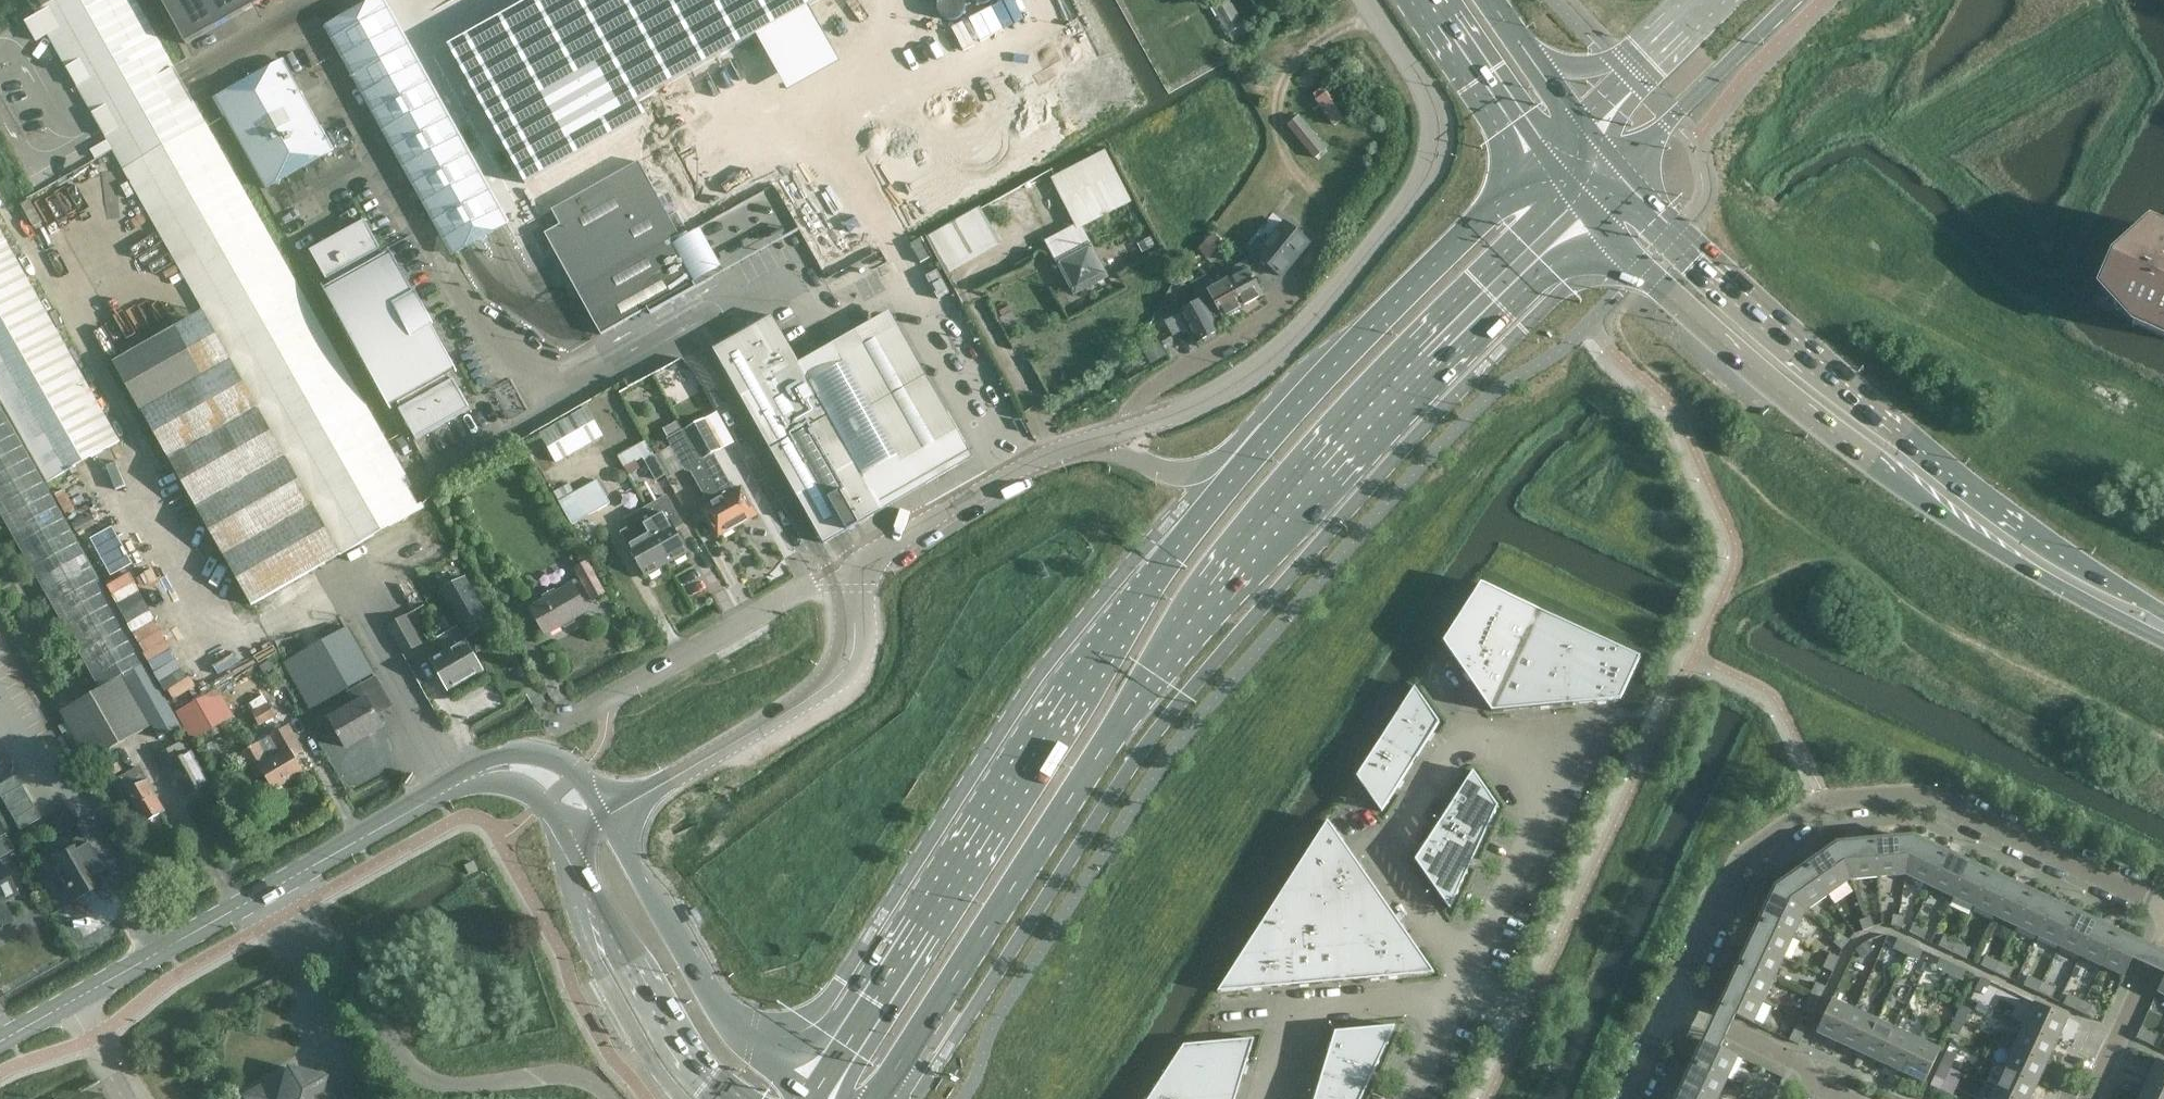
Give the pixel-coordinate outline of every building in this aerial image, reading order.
[(35,15),(23,21),(35,41),(46,35),(94,118),(101,131),(203,310),(341,554),(424,507),(414,489),(181,78),(136,0),(27,0),(35,15)] [(186,44),(265,0),(161,0),(186,44)] [(319,30),(451,256),(491,233),(506,225),(375,0),(370,0),(319,30)] [(456,44),(532,181),(653,113),(645,98),(822,0),(535,0),(456,44)] [(1242,26),(1243,26),(1229,0),(1226,0),(1213,7),(1232,41),(1246,33),(1242,26)] [(804,39),(787,48),(790,54),(807,44),(804,39)] [(267,188),(333,152),(281,60),(216,97),(267,188)] [(1324,86),(1313,93),(1317,98),(1328,91),(1324,86)] [(1345,118),(1328,91),(1317,98),(1335,125),(1345,118)] [(1288,125),(1315,156),(1325,147),(1299,116),(1288,125)] [(1129,202),(1105,153),(1053,178),(1078,228),(1129,202)] [(677,213),(669,218),(638,162),(552,210),(560,225),(545,233),(586,307),(601,335),(647,309),(650,313),(650,314),(697,288),(696,287),(679,256),(671,241),(687,232),(677,213)] [(995,248),(976,214),(931,240),(950,274),(995,248)] [(329,279),(333,287),(324,292),(388,405),(397,400),(401,408),(399,409),(416,439),(470,409),(453,379),(452,380),(447,372),(456,367),(392,254),(384,259),(380,251),(381,250),(365,220),(310,250),(327,280),(329,279)] [(1309,243),(1284,222),(1266,244),(1259,238),(1252,247),(1249,250),(1281,276),(1309,243)] [(2149,224),(2111,259),(2100,284),(2120,293),(2114,307),(2117,303),(2138,312),(2132,326),(2133,327),(2134,324),(2163,337),(2163,231),(2149,224)] [(48,482),(120,442),(0,230),(0,397),(48,482)] [(1213,232),(1199,249),(1210,258),(1224,242),(1213,232)] [(1106,277),(1090,246),(1059,262),(1075,293),(1106,277)] [(1242,307),(1262,295),(1245,261),(1232,268),(1235,276),(1228,279),(1242,307)] [(926,276),(938,299),(949,293),(937,270),(926,276)] [(1201,279),(1220,314),(1223,318),(1242,307),(1228,279),(1212,287),(1206,276),(1201,279)] [(1220,314),(1201,279),(1191,284),(1200,303),(1165,322),(1172,337),(1188,328),(1197,342),(1219,329),(1213,318),(1220,314)] [(889,306),(798,359),(828,413),(814,422),(869,518),(976,457),(889,306)] [(251,605),(312,571),(341,554),(203,310),(113,361),(251,605)] [(798,359),(778,325),(762,334),(754,339),(748,329),(736,336),(718,346),(714,349),(824,543),(828,541),(847,531),(855,526),(859,524),(869,518),(814,422),(828,413),(798,359)] [(1154,365),(1166,358),(1156,341),(1144,348),(1154,365)] [(552,458),(598,431),(581,402),(535,429),(552,458)] [(98,691),(146,664),(147,663),(0,404),(0,516),(98,691)] [(701,460),(713,454),(734,442),(717,412),(684,430),(701,460)] [(668,439),(672,446),(659,454),(669,472),(671,475),(684,467),(685,469),(689,467),(701,460),(684,430),(670,438),(668,439)] [(621,451),(626,464),(655,452),(650,439),(621,451)] [(701,460),(738,526),(758,515),(742,486),(732,492),(729,487),(731,486),(713,454),(701,460)] [(654,455),(646,460),(657,480),(665,475),(654,455)] [(713,503),(702,509),(718,537),(738,526),(701,460),(689,467),(705,495),(708,494),(713,503)] [(572,525),(610,503),(597,480),(558,501),(572,525)] [(689,552),(675,530),(683,526),(667,498),(647,509),(654,521),(645,527),(667,565),(675,560),(676,563),(687,557),(685,554),(689,552)] [(667,565),(645,527),(654,521),(647,509),(625,522),(629,530),(622,535),(630,548),(629,549),(646,577),(649,575),(651,578),(661,572),(660,569),(667,565)] [(464,578),(474,571),(464,554),(453,562),(452,560),(428,575),(438,592),(443,590),(469,637),(490,623),(464,578)] [(574,568),(592,599),(604,592),(587,561),(574,568)] [(571,584),(556,593),(530,608),(545,634),(586,610),(571,584)] [(1492,712),(1621,700),(1641,658),(1482,584),(1444,643),(1492,712)] [(180,667),(209,651),(183,604),(154,619),(180,667)] [(386,626),(403,655),(424,644),(407,614),(386,626)] [(284,664),(311,710),(346,690),(349,694),(355,705),(329,720),(338,734),(336,735),(338,738),(340,738),(346,749),(347,748),(382,728),(376,716),(391,707),(375,679),(346,628),(284,664)] [(431,661),(449,690),(482,670),(456,628),(438,639),(446,652),(431,661)] [(269,660),(260,666),(265,674),(274,667),(269,660)] [(60,712),(84,753),(90,764),(151,726),(159,739),(181,727),(146,664),(98,691),(60,712)] [(232,717),(217,690),(216,688),(175,712),(191,741),(232,717)] [(1382,812),(1390,800),(1440,723),(1412,688),(1357,777),(1382,812)] [(269,703),(251,712),(259,726),(277,717),(269,703)] [(264,775),(273,790),(303,772),(292,753),(300,748),(287,726),(241,752),(256,780),(264,775)] [(168,783),(171,782),(176,778),(188,798),(210,785),(191,751),(187,754),(180,742),(153,758),(168,783)] [(122,769),(114,757),(92,771),(99,783),(122,769)] [(123,797),(127,794),(144,822),(164,811),(139,767),(114,782),(123,797)] [(16,826),(38,818),(22,771),(0,779),(0,780),(16,826)] [(1450,909),(1498,806),(1473,771),(1415,860),(1450,909)] [(65,809),(49,817),(58,834),(73,825),(65,809)] [(1328,821),(1218,992),(1435,973),(1328,821)] [(95,872),(99,870),(100,869),(84,843),(79,834),(58,847),(60,852),(44,861),(55,879),(58,877),(63,887),(61,888),(70,904),(102,884),(95,872)] [(1906,875),(1912,838),(1875,841),(1878,877),(1906,875)] [(1946,853),(1912,838),(1906,875),(1931,886),(1946,853)] [(1878,877),(1875,841),(1838,844),(1851,879),(1878,877)] [(1851,879),(1838,844),(1807,866),(1828,895),(1851,879)] [(1953,896),(1968,863),(1946,853),(1931,886),(1953,896)] [(1974,906),(1989,873),(1968,863),(1953,896),(1974,906)] [(2,902),(16,894),(0,866),(0,927),(12,921),(2,902)] [(1828,895),(1807,866),(1776,887),(1805,911),(1828,895)] [(1995,916),(2011,883),(1989,873),(1974,906),(1995,916)] [(2017,926),(2032,893),(2011,883),(1995,916),(2017,926)] [(1794,936),(1805,911),(1776,887),(1761,921),(1794,936)] [(2038,936),(2053,903),(2032,893),(2017,926),(2038,936)] [(2059,946),(2075,913),(2053,903),(2038,936),(2059,946)] [(2081,956),(2096,923),(2075,913),(2059,946),(2081,956)] [(1870,917),(1865,919),(1869,929),(1874,927),(1870,917)] [(1869,929),(1865,919),(1860,921),(1863,931),(1869,929)] [(1784,958),(1794,936),(1761,921),(1751,942),(1784,958)] [(1910,932),(1924,939),(1928,929),(1914,922),(1910,932)] [(2102,966),(2117,933),(2096,923),(2081,956),(2102,966)] [(2160,953),(2139,943),(2117,933),(2102,966),(2124,976),(2132,959),(2152,968),(2160,953)] [(1841,934),(1837,938),(1845,945),(1849,941),(1841,934)] [(1953,952),(1957,943),(1943,936),(1939,946),(1953,952)] [(1845,945),(1837,938),(1834,942),(1842,949),(1845,945)] [(1906,954),(1911,945),(1898,939),(1894,948),(1906,954)] [(1873,950),(1867,941),(1856,949),(1861,958),(1873,950)] [(1774,979),(1784,958),(1751,942),(1741,964),(1774,979)] [(1971,949),(1957,943),(1953,952),(1966,959),(1971,949)] [(1923,950),(1911,945),(1906,954),(1919,960),(1923,950)] [(1833,972),(1840,958),(1830,953),(1823,967),(1833,972)] [(2160,953),(2152,968),(2163,974),(2163,955),(2160,953)] [(1995,972),(2000,962),(1986,955),(1982,965),(1995,972)] [(1949,974),(1953,964),(1941,958),(1936,968),(1949,974)] [(2014,969),(2000,962),(1995,972),(2009,978),(2014,969)] [(1764,1001),(1774,979),(1741,964),(1731,985),(1764,1001)] [(1961,980),(1966,970),(1953,964),(1949,974),(1961,980)] [(2038,992),(2042,982),(2028,976),(2024,985),(2038,992)] [(1981,977),(1975,990),(1984,995),(1990,982),(1981,977)] [(1816,982),(1810,996),(1820,1001),(1826,987),(1816,982)] [(2056,989),(2042,982),(2038,992),(2052,998),(2056,989)] [(1753,1023),(1764,1001),(1731,985),(1714,1021),(1730,1028),(1736,1015),(1753,1023)] [(2079,1011),(2083,1001),(2068,994),(2064,1004),(2079,1011)] [(1813,1015),(1820,1001),(1810,996),(1803,1010),(1813,1015)] [(1839,1043),(1854,1009),(1832,999),(1817,1032),(1839,1043)] [(2099,1008),(2083,1001),(2079,1011),(2094,1018),(2099,1008)] [(2035,1002),(2024,1024),(2058,1040),(2068,1018),(2035,1002)] [(1961,1005),(1955,1018),(1964,1022),(1970,1009),(1961,1005)] [(1860,1052),(1876,1019),(1854,1009),(1839,1043),(1860,1052)] [(1958,1035),(1964,1022),(1955,1018),(1949,1031),(1958,1035)] [(1882,1062),(1897,1029),(1876,1019),(1860,1052),(1882,1062)] [(1714,1021),(1704,1041),(1694,1063),(1727,1079),(1738,1056),(1720,1048),(1730,1028),(1714,1021)] [(1799,1044),(1807,1027),(1797,1023),(1789,1040),(1799,1044)] [(2048,1061),(2058,1040),(2024,1024),(2015,1046),(2048,1061)] [(1335,1031),(1315,1098),(1362,1098),(1396,1026),(1335,1031)] [(2136,1038),(2153,1045),(2157,1036),(2141,1028),(2136,1038)] [(1903,1072),(1918,1039),(1897,1029),(1882,1062),(1903,1072)] [(1149,1098),(1236,1098),(1249,1058),(1254,1039),(1184,1045),(1149,1098)] [(1940,1049),(1918,1039),(1903,1072),(1925,1083),(1940,1049)] [(2038,1082),(2048,1061),(2015,1046),(2005,1067),(2038,1082)] [(1947,1051),(1941,1064),(1950,1068),(1956,1055),(1947,1051)] [(2157,1059),(2147,1081),(2163,1089),(2163,1063),(2157,1059)] [(1727,1079),(1694,1063),(1684,1085),(1715,1098),(1718,1098),(1727,1079)] [(1944,1080),(1950,1068),(1941,1064),(1935,1076),(1944,1080)] [(2038,1082),(2005,1067),(1995,1088),(2018,1098),(2030,1098),(2038,1082)] [(325,1091),(319,1089),(322,1078),(288,1069),(285,1080),(279,1078),(246,1096),(248,1098),(330,1098),(325,1091)] [(2147,1081),(2139,1098),(2163,1098),(2163,1089),(2147,1081)] [(1780,1086),(1770,1082),(1764,1096),(1771,1098),(1774,1098),(1780,1086)] [(1684,1085),(1678,1098),(1715,1098),(1684,1085)] [(1995,1088),(1990,1098),(2018,1098),(1995,1088)] [(1748,1098),(1757,1098),(1759,1093),(1751,1090),(1748,1098)]
